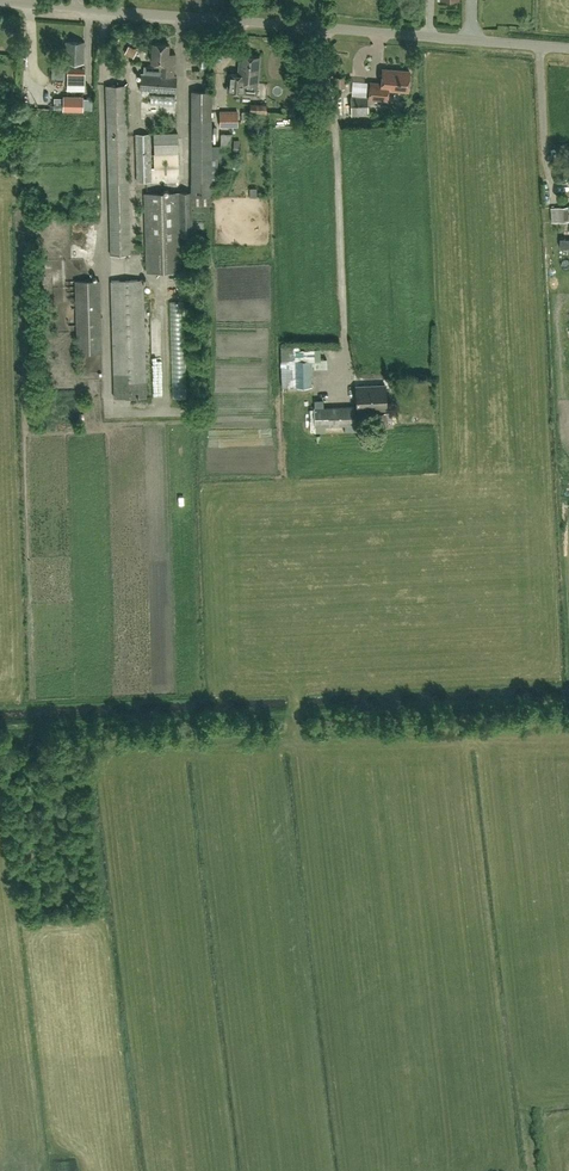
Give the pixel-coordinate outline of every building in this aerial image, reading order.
[(84,63),(84,42),(66,42),(65,62),(84,63)] [(175,93),(177,76),(174,76),(176,54),(168,53),(169,44),(153,43),(151,63),(161,63),(161,67),(144,66),(143,73),(141,73),(140,90),(175,93)] [(257,83),(259,56),(240,54),(239,75),(229,74),(228,92),(244,93),(245,82),(257,83)] [(85,69),(80,68),(67,68),(67,75),(67,84),(84,85),(84,76),(85,69)] [(410,72),(383,69),(381,83),(371,82),(369,99),(387,100),(388,89),(408,91),(410,72)] [(335,89),(344,89),(344,77),(334,77),(335,89)] [(111,255),(130,255),(125,85),(106,85),(111,255)] [(211,205),(212,91),(192,91),(192,192),(145,193),(147,273),(180,272),(179,236),(192,236),(191,205),(211,205)] [(156,116),(179,116),(179,96),(157,96),(156,116)] [(67,108),(92,109),(93,97),(82,97),(82,98),(67,98),(67,108)] [(350,97),(351,115),(368,115),(368,97),(350,97)] [(238,112),(220,111),(220,126),(238,126),(238,112)] [(74,138),(86,138),(87,121),(75,121),(74,138)] [(136,182),(152,182),(179,181),(178,153),(178,133),(153,133),(154,154),(152,154),(151,134),(135,134),(136,182)] [(221,134),(221,151),(231,151),(231,134),(221,134)] [(568,221),(568,219),(568,206),(550,208),(551,222),(568,221)] [(94,251),(94,234),(75,233),(75,251),(94,251)] [(77,354),(102,353),(100,280),(75,281),(77,354)] [(114,398),(147,397),(144,280),(110,281),(114,398)] [(282,387),(296,387),(311,387),(310,360),(295,360),(281,361),(282,387)] [(373,409),(386,409),(386,401),(384,401),(383,390),(356,391),(357,406),(372,406),(373,409)] [(315,426),(355,425),(354,407),(315,408),(315,426)] [(374,425),(385,425),(384,413),(374,414),(374,425)]
